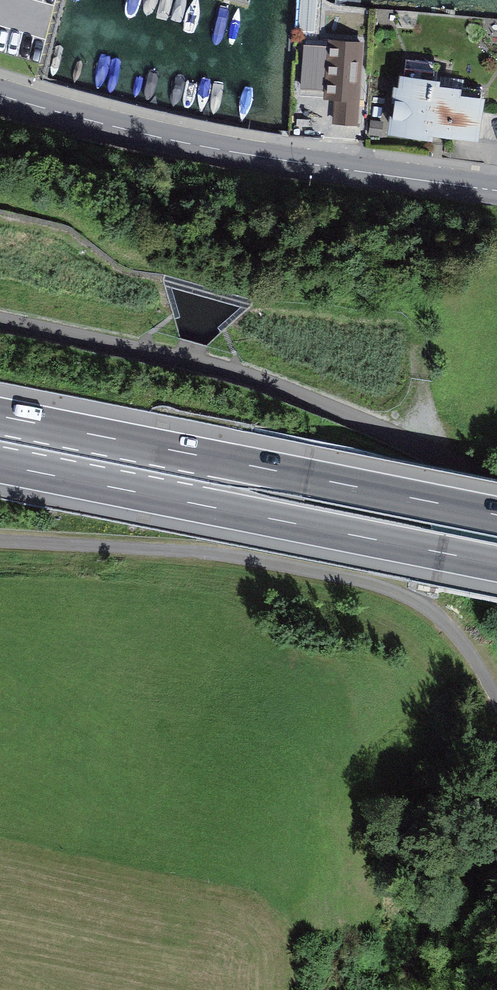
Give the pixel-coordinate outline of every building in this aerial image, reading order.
[(349,43),(313,41),(310,95),(346,97),(349,43)] [(487,93),(399,78),(390,130),(478,145),(487,93)]
